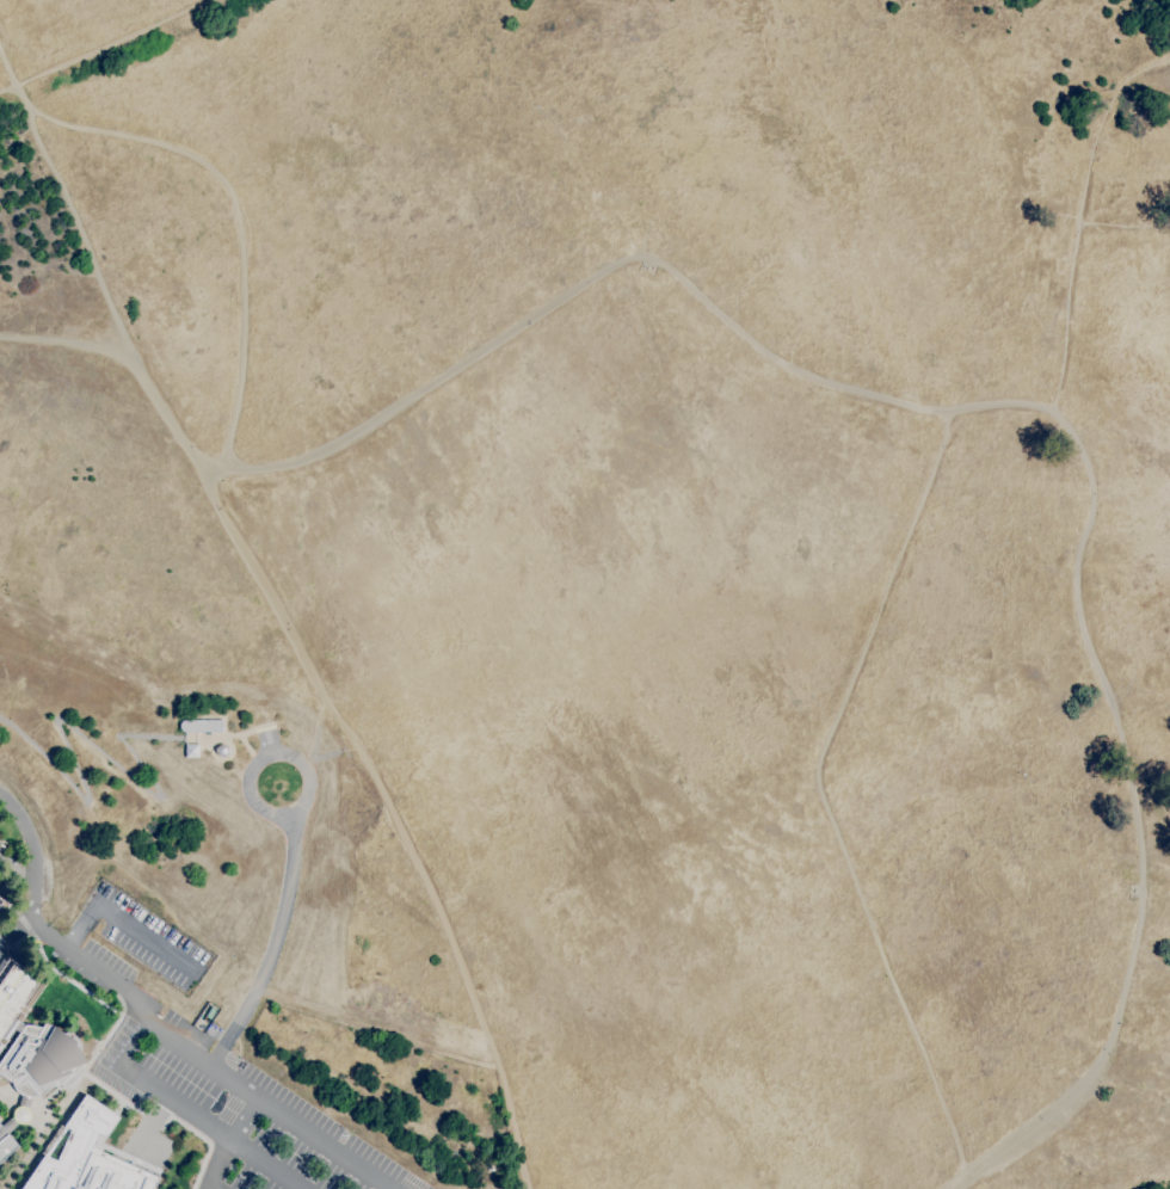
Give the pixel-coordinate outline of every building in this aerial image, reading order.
[(184,720),(222,720),(222,732),(210,732),(210,734),(204,734),(204,732),(185,732),(184,732),(183,732),(181,731),(180,729),(180,728),(179,727),(179,726),(179,725),(180,723),(180,722),(181,721),(183,721),(184,720)] [(198,757),(185,757),(185,744),(198,745),(198,757)] [(222,757),(221,757),(220,756),(218,756),(217,754),(216,752),(215,752),(215,748),(216,748),(217,747),(218,746),(220,745),(221,745),(223,745),(224,745),(226,746),(227,747),(228,748),(228,750),(228,752),(228,753),(227,754),(226,756),(224,757),(222,757)] [(8,905),(0,917),(0,899),(8,905)] [(14,1029),(0,1051),(0,971),(8,959),(45,984),(19,1022),(14,1029)] [(10,1082),(0,1075),(0,1062),(19,1033),(14,1029),(19,1022),(25,1025),(25,1024),(26,1024),(27,1024),(29,1025),(30,1025),(31,1025),(32,1025),(33,1025),(35,1027),(36,1027),(37,1027),(38,1027),(39,1028),(41,1028),(42,1028),(44,1023),(45,1023),(47,1024),(48,1024),(49,1024),(50,1025),(51,1025),(53,1025),(53,1027),(54,1027),(55,1028),(56,1028),(56,1029),(57,1029),(59,1030),(60,1031),(61,1031),(61,1033),(62,1033),(72,1034),(80,1043),(80,1054),(80,1055),(81,1056),(81,1058),(82,1058),(82,1059),(84,1060),(84,1061),(85,1062),(75,1072),(79,1076),(78,1077),(78,1078),(76,1079),(76,1080),(75,1080),(74,1082),(74,1083),(73,1084),(72,1084),(72,1085),(70,1085),(69,1086),(68,1086),(67,1088),(66,1088),(64,1089),(63,1089),(60,1085),(59,1086),(53,1086),(39,1097),(38,1096),(37,1097),(36,1097),(35,1097),(33,1097),(32,1097),(31,1097),(26,1097),(21,1095),(20,1095),(19,1093),(18,1092),(17,1091),(16,1091),(16,1090),(14,1089),(14,1088),(13,1086),(13,1085),(12,1085),(12,1084),(12,1083),(10,1080),(10,1082)] [(158,1176),(152,1188),(19,1188),(85,1092),(119,1116),(104,1139),(97,1135),(92,1145),(158,1176)] [(11,1157),(0,1166),(0,1125),(1,1127),(12,1117),(12,1116),(12,1115),(13,1113),(13,1111),(14,1110),(16,1109),(17,1108),(18,1107),(21,1095),(26,1097),(31,1097),(27,1109),(29,1110),(29,1111),(30,1113),(30,1114),(30,1115),(30,1116),(30,1117),(30,1119),(29,1120),(29,1121),(27,1122),(26,1122),(26,1123),(25,1123),(24,1125),(23,1125),(21,1125),(20,1125),(19,1123),(7,1134),(18,1146),(8,1154),(11,1157)]
